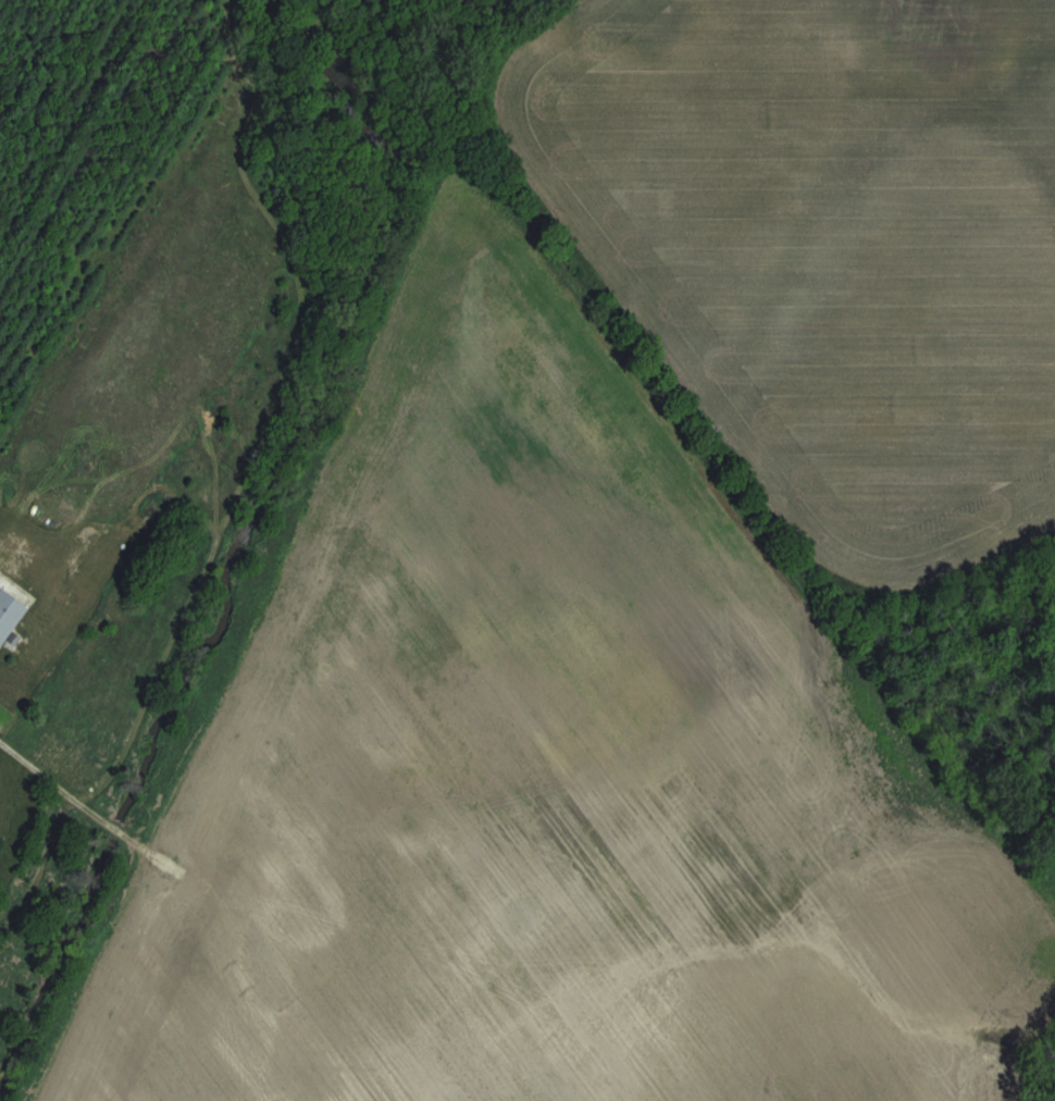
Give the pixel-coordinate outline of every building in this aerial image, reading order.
[(31,606),(3,586),(0,590),(0,651),(31,606)]
